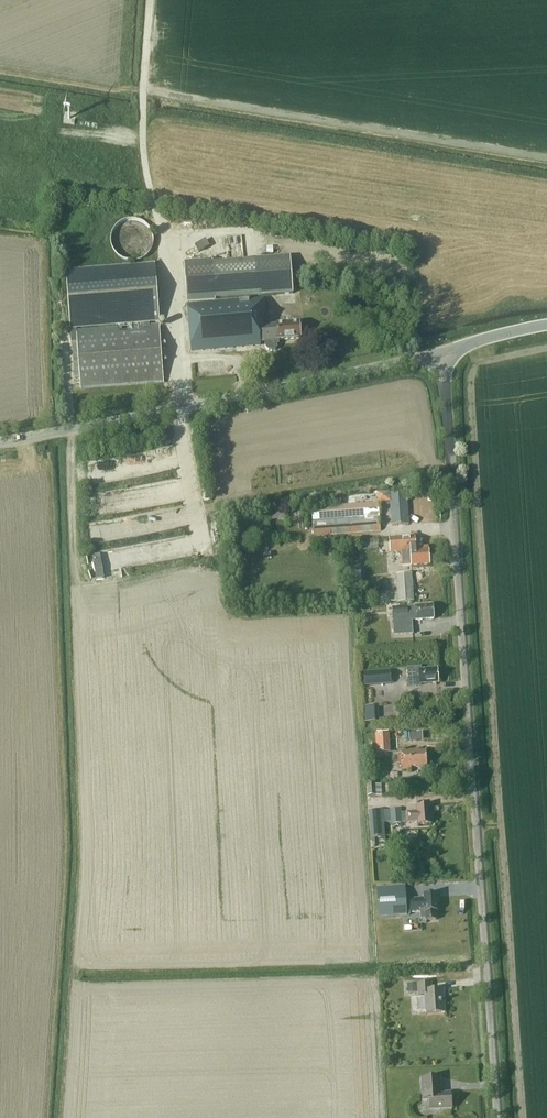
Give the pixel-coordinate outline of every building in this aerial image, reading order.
[(154,229),(126,218),(121,232),(121,233),(116,248),(143,258),(154,229)] [(275,258),(263,259),(257,260),(213,263),(212,260),(184,262),(187,303),(215,301),(215,300),(259,297),(293,294),(290,257),(275,258)] [(164,381),(159,325),(150,325),(149,323),(160,322),(155,263),(66,270),(71,343),(72,343),(74,377),(80,377),(80,388),(164,381)] [(270,351),(271,351),(272,351),(273,351),(274,351),(275,350),(276,349),(276,348),(277,348),(277,347),(277,346),(277,344),(279,344),(279,340),(302,338),(300,322),(277,324),(277,325),(267,325),(265,298),(212,302),(212,304),(187,306),(190,352),(261,347),(260,342),(265,342),(265,346),(265,347),(266,348),(267,349),(267,350),(268,350),(270,351)] [(409,524),(408,503),(403,504),(402,492),(390,493),(393,525),(409,524)] [(380,531),(378,503),(311,508),(313,536),(380,531)] [(270,510),(271,521),(288,519),(287,509),(270,510)] [(91,526),(94,543),(127,536),(124,520),(91,526)] [(416,551),(415,541),(415,536),(389,538),(389,552),(400,552),(401,566),(411,565),(430,564),(429,550),(416,551)] [(94,571),(113,571),(113,552),(94,552),(94,571)] [(398,602),(414,601),(412,574),(396,575),(397,591),(398,601),(398,602)] [(398,601),(397,591),(375,593),(376,603),(398,601)] [(433,605),(407,606),(392,608),(393,616),(394,635),(413,634),(412,621),(434,619),(433,605)] [(420,687),(420,684),(438,683),(437,669),(419,670),(419,667),(408,668),(408,679),(407,679),(408,688),(420,687)] [(365,686),(391,684),(390,670),(363,672),(365,686)] [(366,707),(367,722),(380,721),(380,706),(366,707)] [(375,731),(377,753),(390,752),(388,730),(375,731)] [(411,767),(427,766),(426,752),(419,752),(419,750),(400,752),(401,757),(396,758),(396,762),(401,762),(401,770),(411,769),(411,767)] [(367,783),(368,796),(382,795),(381,785),(375,785),(375,782),(367,783)] [(391,824),(407,823),(418,822),(418,825),(431,824),(430,806),(417,806),(417,812),(401,813),(401,809),(390,810),(383,811),(369,812),(371,839),(385,838),(384,823),(391,822),(391,824)] [(424,895),(424,898),(389,901),(389,892),(375,893),(377,914),(383,914),(383,915),(418,912),(418,920),(424,920),(424,921),(436,920),(435,911),(438,911),(436,894),(424,895)] [(406,930),(415,930),(414,922),(411,922),(410,914),(406,914),(406,930)] [(432,990),(431,983),(417,984),(418,996),(425,995),(426,1014),(445,1013),(443,990),(432,990)] [(417,993),(416,984),(408,985),(408,993),(417,993)] [(437,1094),(436,1085),(436,1077),(421,1079),(422,1102),(429,1101),(430,1110),(452,1108),(451,1093),(437,1094)]
